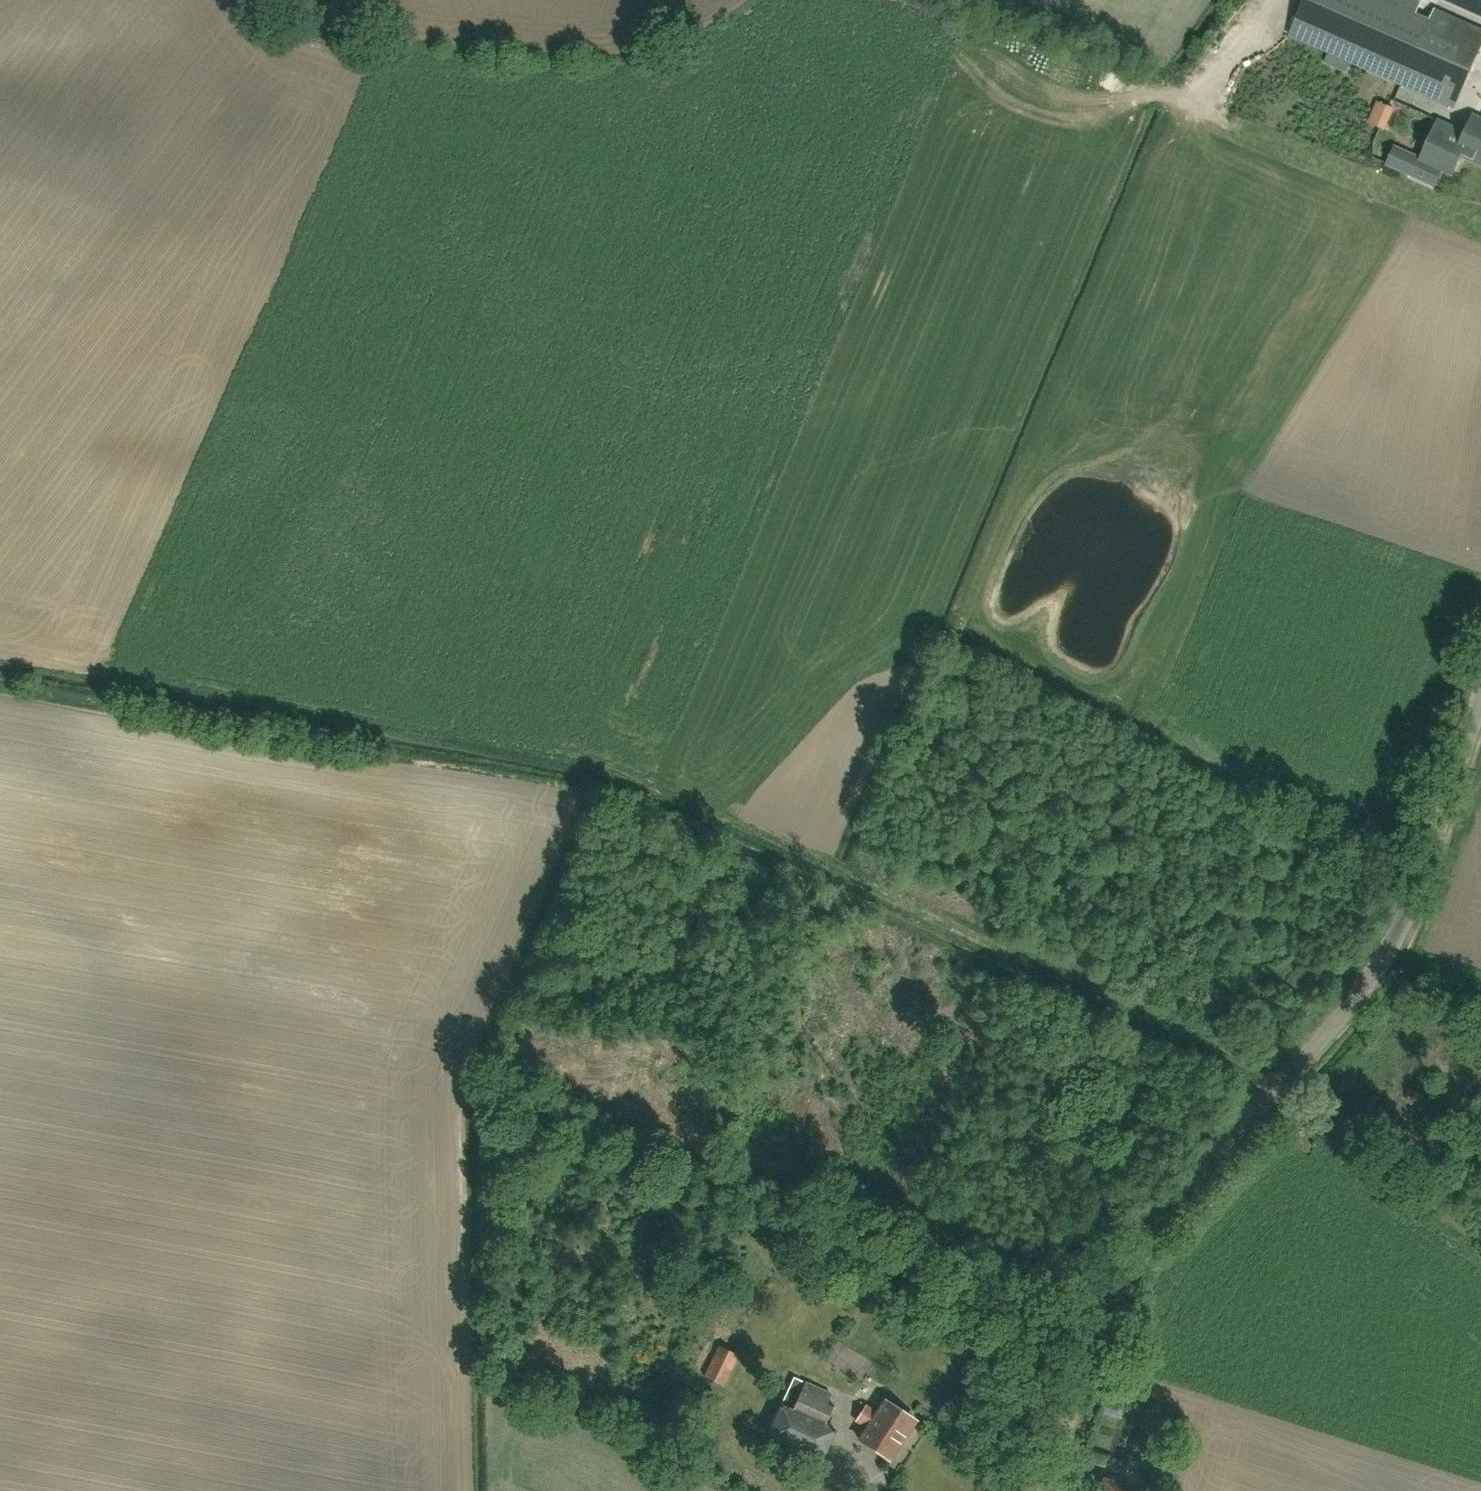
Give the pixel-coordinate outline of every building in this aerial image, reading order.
[(1480,50),(1480,30),(1460,21),(1414,0),(1305,0),(1297,19),(1289,36),(1454,110),(1480,50)] [(1480,15),(1480,0),(1448,0),(1480,15)] [(1393,107),(1376,100),(1367,121),(1384,128),(1393,107)] [(1473,117),(1466,131),(1463,138),(1457,153),(1461,155),(1480,163),(1480,120),(1473,117)] [(1457,153),(1463,138),(1466,131),(1439,119),(1421,159),(1395,147),(1387,163),(1409,173),(1408,176),(1435,188),(1444,169),(1452,173),(1461,155),(1457,153)] [(695,1372),(703,1376),(724,1388),(739,1356),(718,1345),(718,1346),(710,1342),(695,1372)] [(830,1396),(804,1385),(805,1383),(793,1378),(779,1407),(780,1407),(767,1436),(822,1461),(836,1432),(823,1426),(832,1407),(826,1404),(830,1396)] [(915,1421),(885,1402),(877,1414),(866,1407),(857,1421),(867,1428),(860,1440),(890,1460),(915,1421)] [(1136,1488),(1103,1478),(1099,1490),(1135,1490),(1136,1488)]
